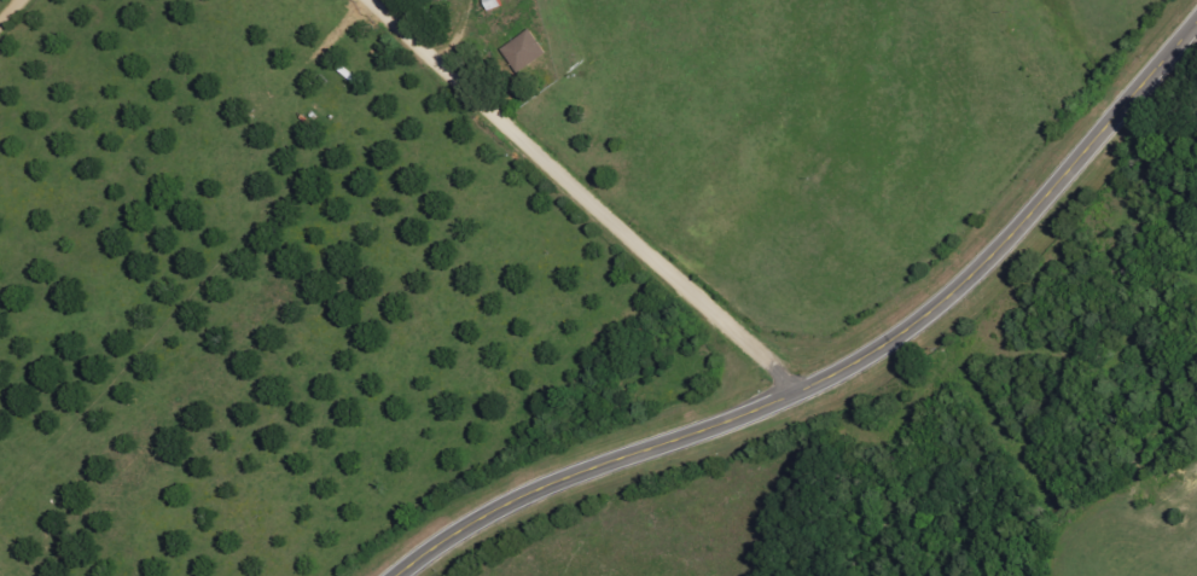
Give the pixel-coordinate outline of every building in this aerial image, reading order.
[(547,52),(533,29),(504,47),(518,70),(547,52)]
